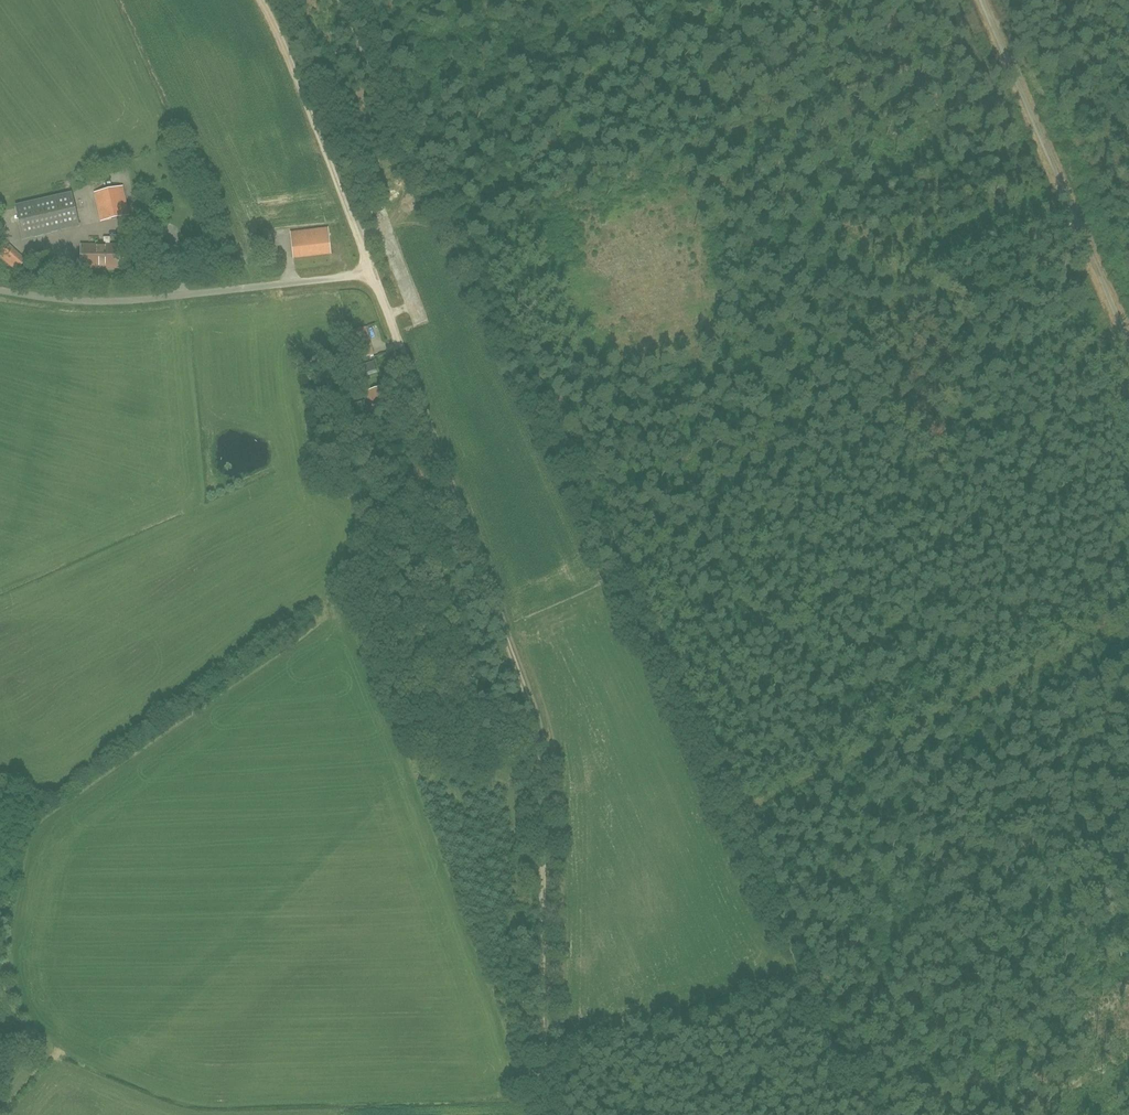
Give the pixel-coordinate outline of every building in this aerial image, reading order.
[(121,187),(95,193),(102,222),(128,215),(121,187)] [(71,194),(16,207),(24,240),(79,227),(71,194)] [(293,258),(330,254),(327,229),(291,233),(293,258)] [(25,260),(5,242),(0,248),(0,254),(17,270),(25,260)] [(81,245),(81,267),(118,268),(118,246),(81,245)] [(374,354),(366,327),(351,332),(359,359),(374,354)] [(363,379),(370,408),(385,404),(378,375),(363,379)]
